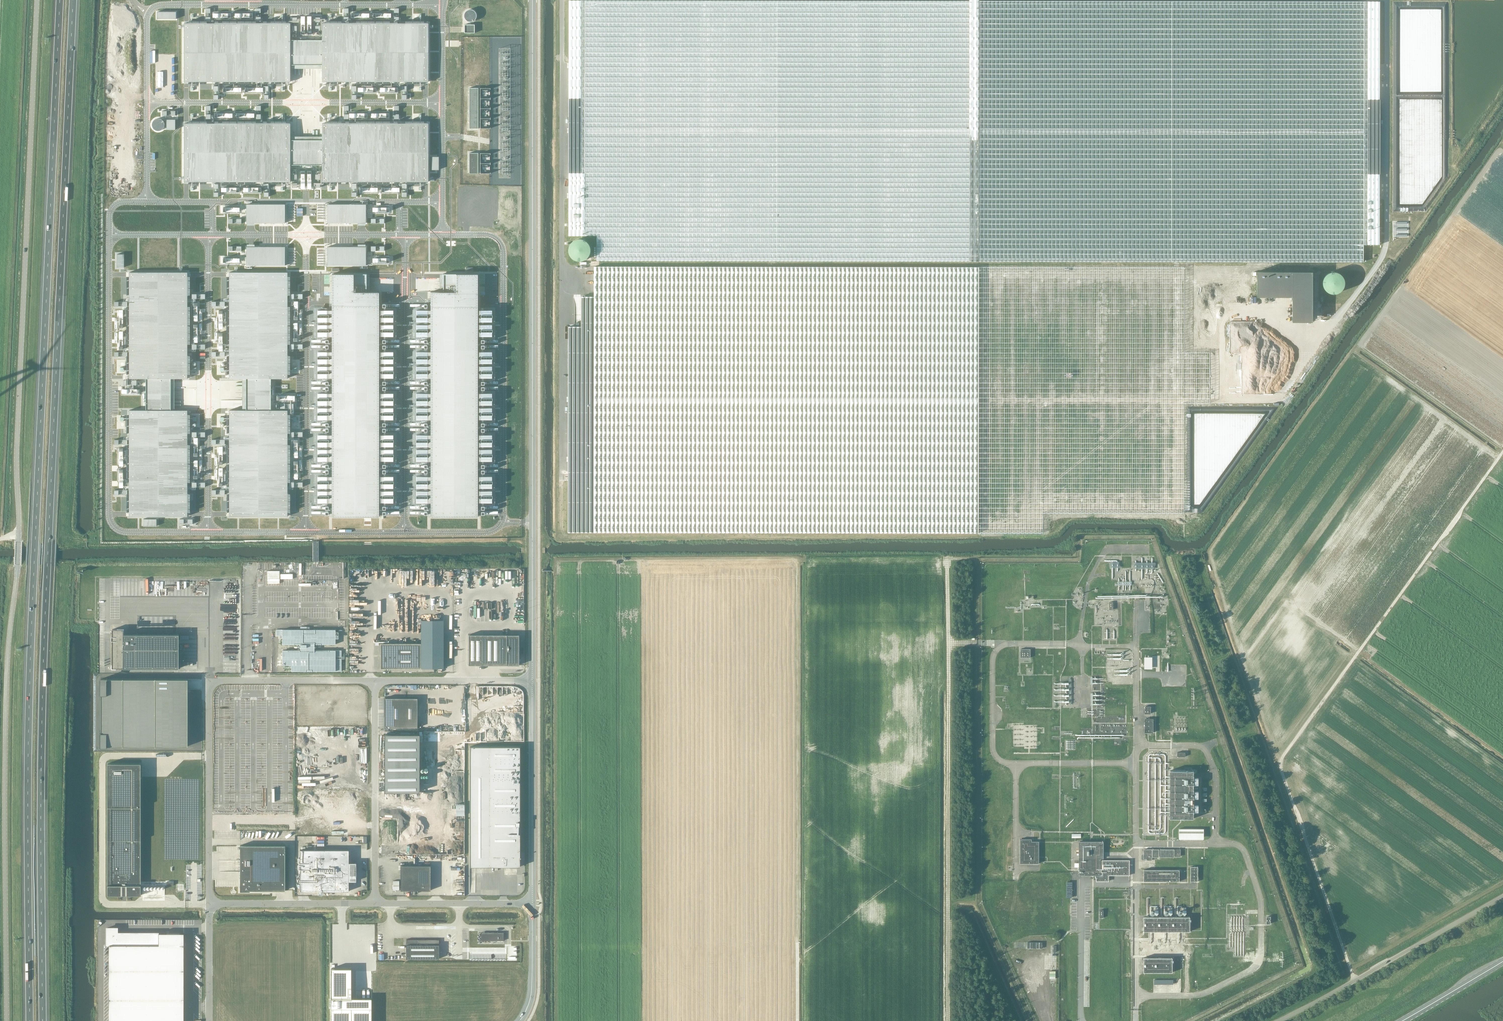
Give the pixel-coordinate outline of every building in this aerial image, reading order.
[(969,1),(970,1),(969,261),(1363,262),(1363,244),(1380,245),(1380,2),(979,1),(979,0),(969,0),(969,1)] [(597,236),(597,261),(963,261),(969,261),(970,1),(969,1),(569,1),(569,236),(597,236)] [(467,7),(458,13),(465,22),(474,15),(467,7)] [(157,19),(176,19),(176,11),(157,11),(157,19)] [(132,29),(133,18),(126,18),(126,27),(121,27),(121,28),(132,29)] [(290,24),(184,24),(184,82),(290,82),(290,68),(322,68),(322,82),(428,82),(428,24),(322,24),(322,40),(290,40),(290,24)] [(459,56),(475,56),(475,45),(475,36),(459,36),(459,44),(461,44),(461,49),(459,49),(459,56)] [(470,88),(470,129),(478,129),(478,88),(470,88)] [(480,129),(490,129),(490,88),(480,88),(480,129)] [(149,117),(148,130),(160,130),(161,118),(149,117)] [(172,118),(163,118),(163,128),(172,129),(172,118)] [(290,123),(184,123),(184,181),(290,181),(290,168),(322,168),(322,181),(428,181),(428,123),(322,123),(322,140),(290,140),(290,123)] [(478,153),(470,153),(470,174),(478,174),(478,153)] [(490,153),(480,153),(480,174),(490,174),(490,153)] [(285,204),(247,204),(248,222),(285,222),(285,204)] [(366,204),(327,204),(327,223),(366,223),(366,204)] [(130,219),(130,211),(123,211),(123,214),(121,214),(121,219),(130,219)] [(580,261),(581,261),(582,261),(583,261),(584,260),(585,260),(586,259),(587,259),(588,258),(588,257),(589,257),(590,256),(590,255),(591,254),(591,253),(592,252),(592,251),(592,250),(592,249),(592,248),(591,247),(591,246),(591,245),(590,244),(590,243),(589,243),(588,242),(588,241),(587,241),(586,240),(585,240),(584,239),(583,239),(582,239),(581,239),(580,239),(579,239),(578,239),(577,239),(576,240),(575,240),(574,241),(573,242),(572,243),(571,244),(571,245),(570,246),(570,247),(570,248),(570,249),(570,250),(570,251),(570,252),(570,253),(571,254),(571,255),(572,256),(572,257),(573,257),(574,258),(574,259),(575,259),(576,260),(577,260),(578,260),(579,261),(580,261)] [(285,246),(246,246),(246,265),(285,265),(285,246)] [(366,246),(327,246),(327,265),(366,265),(366,246)] [(1242,270),(560,272),(560,537),(1019,538),(1019,513),(1157,513),(1157,410),(1242,410),(1242,270)] [(1313,272),(1257,271),(1257,297),(1292,297),(1292,321),(1312,321),(1313,272)] [(130,410),(130,516),(188,516),(188,410),(171,410),(171,378),(188,378),(188,272),(130,272),(130,378),(146,378),(146,410),(130,410)] [(229,378),(246,378),(246,410),(229,410),(229,516),(287,516),(287,410),(270,410),(270,378),(287,378),(287,272),(229,272),(229,378)] [(1335,272),(1334,272),(1333,272),(1332,272),(1331,272),(1330,272),(1329,273),(1328,273),(1327,274),(1326,275),(1325,276),(1324,277),(1324,278),(1323,279),(1323,280),(1323,281),(1323,282),(1323,283),(1323,284),(1323,285),(1323,286),(1323,287),(1324,287),(1324,288),(1325,289),(1325,290),(1326,291),(1327,291),(1327,292),(1328,292),(1329,293),(1330,293),(1331,293),(1332,294),(1333,294),(1334,294),(1335,294),(1336,294),(1336,293),(1337,293),(1338,293),(1339,292),(1340,292),(1341,291),(1342,290),(1343,289),(1343,288),(1344,287),(1344,286),(1344,285),(1345,284),(1345,283),(1345,282),(1344,281),(1344,280),(1344,279),(1344,278),(1343,277),(1343,276),(1342,276),(1341,275),(1341,274),(1340,274),(1339,273),(1338,273),(1337,272),(1336,272),(1335,272)] [(367,273),(332,273),(332,516),(380,516),(380,291),(367,291),(367,273)] [(443,292),(430,292),(430,517),(478,517),(477,274),(443,274),(443,292)] [(1141,572),(1149,572),(1149,556),(1139,556),(1139,561),(1133,561),(1133,571),(1138,571),(1138,576),(1141,575),(1141,572)] [(476,572),(477,581),(479,581),(479,585),(484,584),(484,571),(476,572)] [(1115,580),(1114,590),(1128,590),(1128,581),(1115,580)] [(112,629),(112,668),(121,668),(121,669),(123,669),(123,668),(176,668),(176,670),(178,670),(178,668),(179,668),(179,634),(178,634),(178,633),(176,633),(176,634),(138,634),(138,633),(136,633),(136,634),(134,634),(134,633),(128,633),(128,625),(113,625),(113,629),(112,629)] [(335,630),(276,630),(276,636),(282,636),(282,644),(300,644),(300,650),(282,650),(282,665),(291,665),(291,671),(341,671),(341,650),(315,650),(315,644),(335,644),(335,630)] [(519,635),(468,635),(468,665),(519,665),(519,635)] [(381,668),(421,668),(421,643),(381,643),(381,668)] [(1030,658),(1031,649),(1021,649),(1021,658),(1030,658)] [(1090,691),(1098,690),(1098,677),(1090,678),(1090,691)] [(188,679),(101,679),(101,746),(188,746),(188,679)] [(384,698),(384,728),(417,728),(417,698),(384,698)] [(1153,733),(1153,719),(1145,719),(1145,733),(1153,733)] [(384,734),(384,792),(419,792),(419,734),(384,734)] [(470,747),(470,867),(520,867),(520,747),(470,747)] [(141,764),(108,764),(108,895),(141,895),(141,764)] [(1170,771),(1170,818),(1194,818),(1194,771),(1170,771)] [(1179,829),(1179,837),(1204,837),(1204,829),(1179,829)] [(1020,863),(1039,863),(1039,841),(1032,841),(1032,839),(1020,839),(1020,863)] [(1101,841),(1101,840),(1079,840),(1079,863),(1075,863),(1075,867),(1079,867),(1079,875),(1100,875),(1100,881),(1109,881),(1109,875),(1130,875),(1130,860),(1101,860),(1101,858),(1104,858),(1104,842),(1101,841)] [(243,860),(243,872),(240,872),(240,891),(250,891),(250,890),(285,890),(285,845),(242,845),(240,845),(240,860),(243,860)] [(1152,860),(1152,849),(1144,849),(1143,860),(1152,860)] [(300,850),(300,891),(349,891),(349,881),(356,881),(356,863),(349,863),(349,850),(300,850)] [(430,890),(430,865),(400,865),(400,890),(430,890)] [(1144,881),(1180,881),(1180,870),(1144,870),(1144,881)] [(1144,931),(1190,931),(1190,917),(1144,917),(1144,931)] [(107,928),(107,945),(109,945),(109,1020),(184,1020),(184,933),(117,933),(117,928),(107,928)] [(485,932),(485,941),(503,941),(503,932),(485,932)] [(439,939),(406,939),(406,959),(439,959),(439,939)] [(1144,957),(1144,972),(1173,972),(1173,957),(1144,957)] [(331,968),(331,1020),(372,1020),(372,998),(351,998),(351,968),(331,968)]
